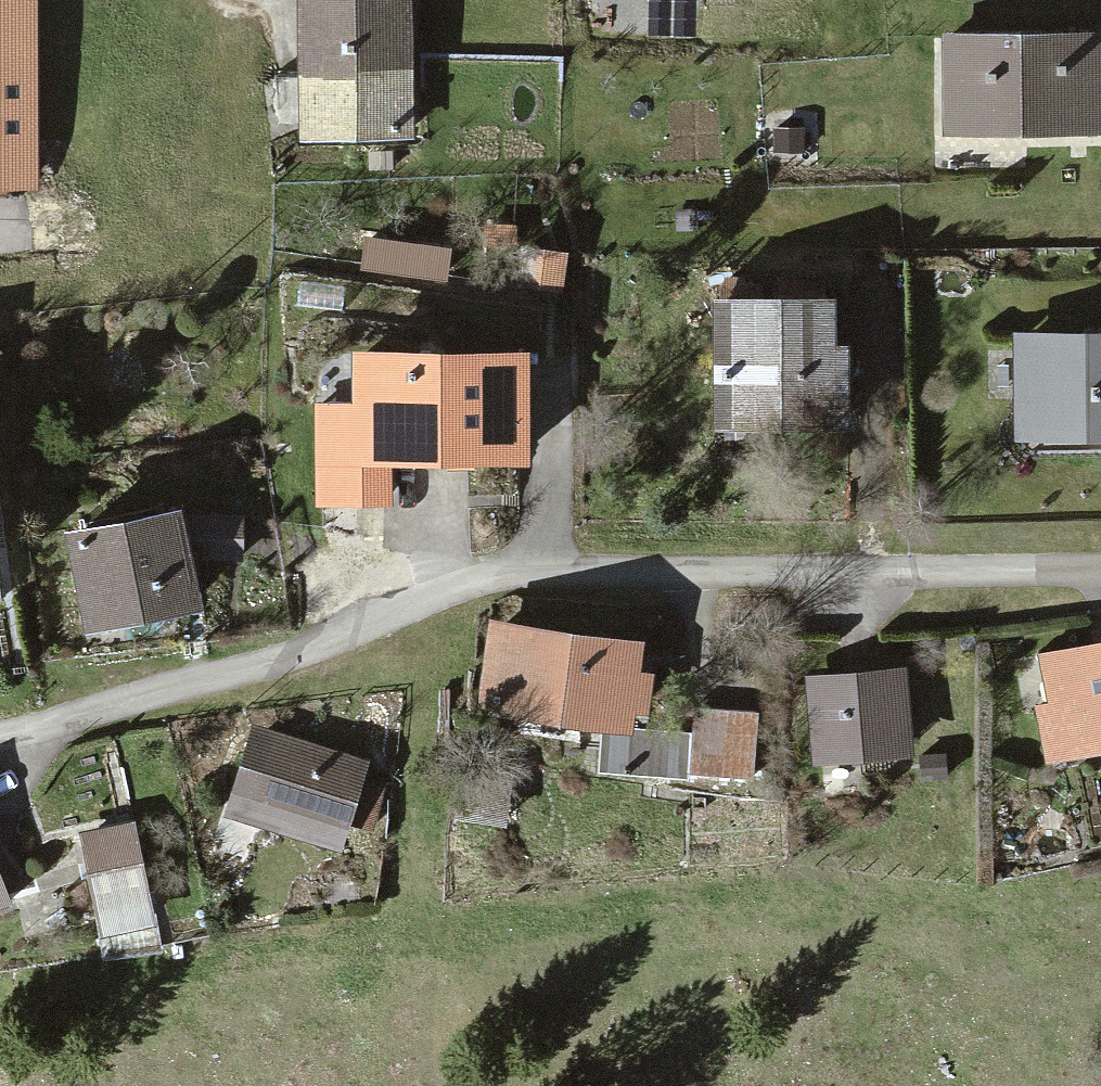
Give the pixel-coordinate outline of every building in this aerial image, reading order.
[(306,136),(411,135),(409,0),(305,0),(306,136)] [(591,34),(697,38),(699,0),(592,0),(591,34)] [(0,17),(0,186),(33,185),(30,16),(0,17)] [(946,42),(947,134),(1100,132),(1100,40),(946,42)] [(801,132),(774,132),(773,151),(801,152),(801,132)] [(566,256),(521,249),(516,286),(561,292),(566,256)] [(833,306),(715,305),(714,429),(848,431),(849,353),(832,353),(833,306)] [(1017,339),(1017,439),(1100,439),(1100,339),(1017,339)] [(387,501),(387,465),(527,467),(528,361),(362,360),(361,410),(324,409),(323,501),(387,501)] [(179,517),(70,541),(90,632),(199,607),(179,517)] [(640,653),(494,629),(481,707),(626,731),(630,708),(648,711),(653,679),(636,676),(640,653)] [(1046,658),(1056,706),(1039,709),(1051,763),(1100,753),(1100,646),(1046,658)] [(903,678),(811,685),(817,764),(910,757),(903,678)] [(753,782),(758,715),(696,710),(694,737),(604,730),(601,771),(753,782)] [(366,764),(255,731),(231,812),(341,846),(366,764)] [(942,757),(920,759),(922,778),(944,776),(942,757)] [(154,928),(135,827),(83,836),(103,937),(154,928)]
